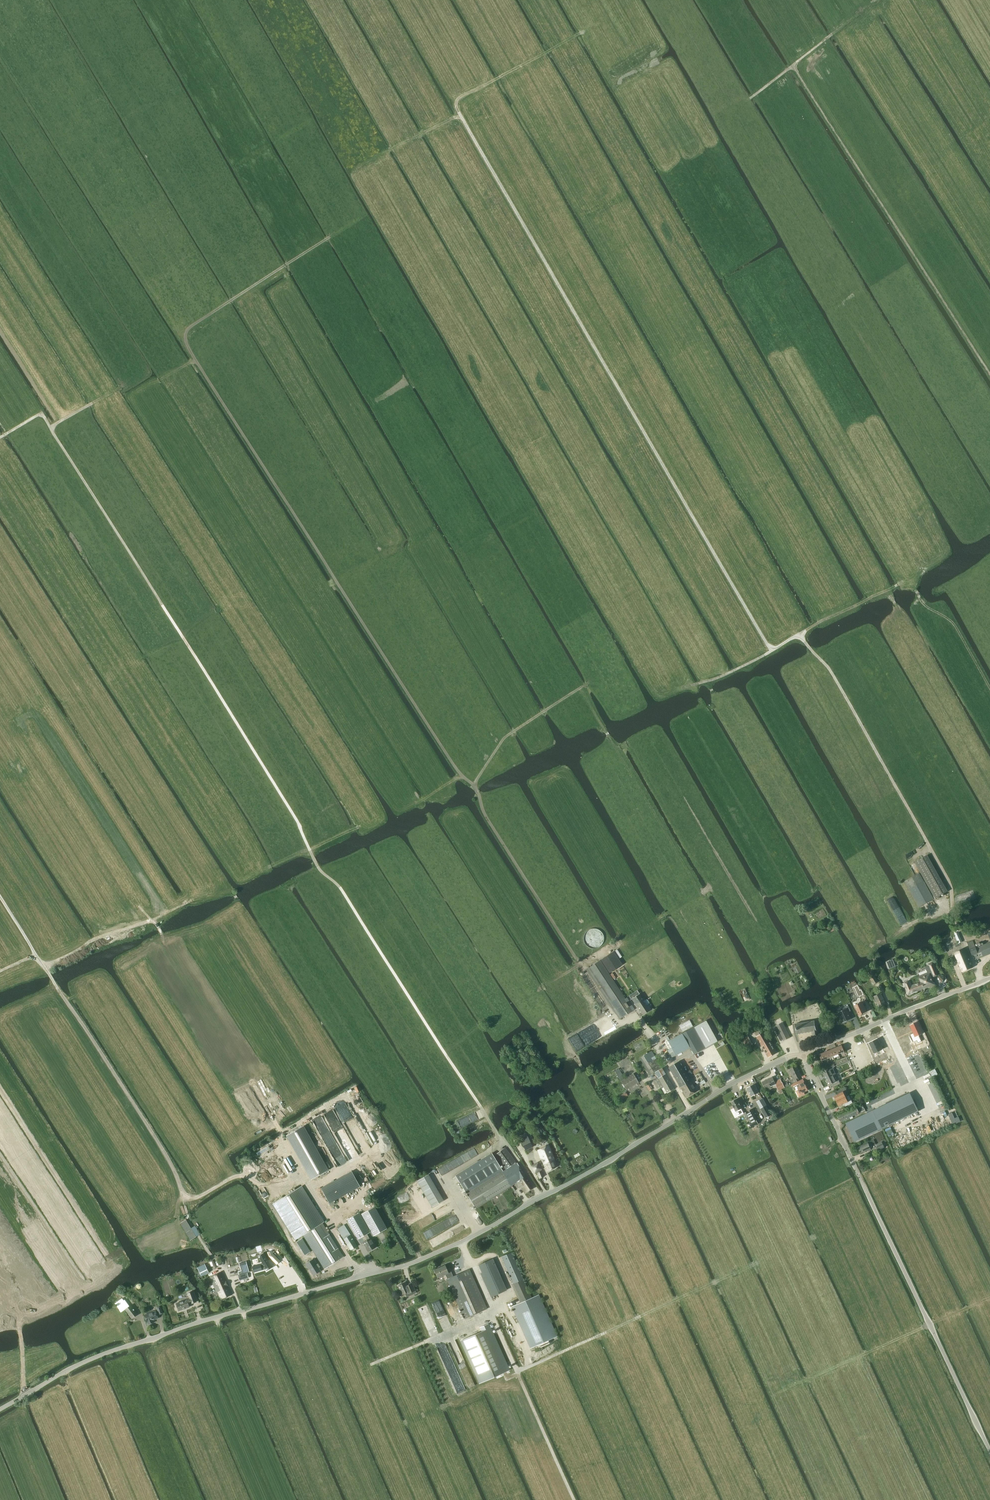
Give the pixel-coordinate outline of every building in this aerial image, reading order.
[(935,898),(948,891),(927,855),(915,862),(935,898)] [(919,873),(905,881),(919,907),(934,899),(919,873)] [(967,943),(972,956),(981,952),(983,957),(989,954),(989,942),(976,948),(973,941),(967,943)] [(965,948),(961,950),(966,962),(964,962),(967,970),(973,968),(965,948)] [(961,950),(954,953),(962,972),(967,970),(964,962),(966,962),(961,950)] [(589,968),(587,969),(597,986),(599,984),(601,987),(599,989),(619,1019),(633,1010),(634,1009),(627,998),(625,999),(600,960),(589,968)] [(895,967),(892,960),(886,962),(889,969),(895,967)] [(908,983),(904,985),(908,994),(929,986),(928,985),(931,984),(929,977),(932,976),(932,977),(937,975),(932,963),(927,965),(931,974),(919,979),(920,983),(910,987),(908,983)] [(878,981),(873,972),(867,975),(873,985),(878,981)] [(856,987),(853,988),(858,995),(861,993),(859,988),(857,989),(856,987)] [(879,1007),(885,1004),(880,993),(874,996),(879,1007)] [(639,994),(632,999),(643,1014),(649,1010),(639,994)] [(863,1003),(855,1006),(861,1016),(867,1012),(863,1003)] [(847,1009),(838,1012),(843,1023),(851,1019),(848,1012),(851,1010),(849,1005),(846,1007),(847,1009)] [(915,1018),(909,1021),(914,1027),(910,1028),(914,1035),(916,1034),(917,1036),(920,1034),(919,1033),(922,1032),(915,1018)] [(706,1020),(668,1041),(671,1048),(676,1056),(690,1048),(693,1054),(717,1041),(706,1020)] [(678,1026),(682,1032),(693,1026),(689,1020),(678,1026)] [(813,1037),(820,1036),(819,1031),(819,1030),(818,1020),(796,1024),(797,1034),(812,1032),(813,1037)] [(777,1027),(774,1028),(780,1041),(783,1040),(784,1041),(790,1038),(783,1023),(776,1026),(777,1027)] [(768,1057),(776,1053),(765,1032),(756,1037),(768,1057)] [(747,1036),(742,1039),(746,1046),(751,1043),(747,1036)] [(876,1039),(870,1041),(875,1052),(881,1050),(876,1039)] [(842,1045),(836,1047),(839,1054),(844,1052),(842,1045)] [(839,1054),(836,1047),(830,1050),(833,1056),(839,1054)] [(833,1056),(830,1050),(825,1052),(828,1059),(833,1056)] [(650,1075),(655,1072),(663,1087),(661,1088),(664,1094),(674,1089),(652,1051),(640,1058),(650,1075)] [(828,1059),(825,1052),(819,1054),(822,1061),(828,1059)] [(689,1070),(685,1072),(679,1062),(668,1068),(679,1087),(690,1081),(689,1079),(691,1077),(689,1074),(691,1073),(689,1070)] [(826,1079),(835,1074),(833,1069),(834,1069),(834,1067),(835,1066),(834,1063),(825,1067),(826,1070),(823,1072),(826,1079)] [(800,1077),(802,1076),(797,1066),(789,1069),(794,1079),(791,1081),(793,1084),(801,1080),(800,1077)] [(619,1068),(615,1071),(621,1081),(625,1079),(619,1068)] [(626,1090),(638,1082),(633,1074),(625,1079),(621,1081),(626,1090)] [(839,1081),(835,1074),(826,1079),(829,1085),(832,1084),(833,1087),(840,1084),(839,1081)] [(765,1089),(776,1084),(773,1077),(762,1082),(765,1089)] [(679,1087),(683,1092),(693,1086),(690,1081),(679,1087)] [(797,1082),(793,1084),(794,1087),(796,1085),(797,1088),(799,1090),(796,1091),(799,1097),(805,1094),(804,1092),(808,1090),(806,1085),(804,1082),(799,1084),(797,1082)] [(751,1096),(759,1092),(755,1084),(747,1088),(751,1096)] [(696,1091),(693,1086),(683,1092),(686,1097),(696,1091)] [(836,1101),(846,1097),(844,1093),(847,1091),(845,1088),(838,1091),(839,1094),(834,1096),(836,1101)] [(910,1094),(846,1124),(854,1142),(919,1112),(910,1094)] [(846,1106),(852,1103),(849,1095),(846,1097),(836,1101),(839,1106),(845,1103),(846,1106)] [(773,1114),(764,1098),(758,1101),(767,1117),(773,1114)] [(731,1110),(735,1118),(744,1113),(742,1109),(742,1108),(737,1099),(731,1102),(734,1108),(731,1110)] [(865,1110),(865,1109),(862,1103),(856,1106),(856,1108),(838,1116),(840,1122),(845,1120),(846,1121),(849,1119),(848,1118),(863,1112),(865,1110)] [(751,1109),(748,1111),(751,1118),(748,1120),(749,1122),(752,1127),(758,1124),(754,1117),(755,1116),(751,1109)] [(952,1113),(948,1114),(953,1124),(956,1122),(957,1123),(960,1122),(958,1117),(954,1119),(952,1113)] [(304,1126),(288,1135),(313,1178),(328,1170),(304,1126)] [(519,1136),(525,1150),(532,1147),(526,1133),(519,1136)] [(868,1142),(857,1147),(861,1154),(871,1149),(873,1148),(876,1147),(876,1145),(873,1140),(868,1143),(868,1142)] [(882,1142),(876,1145),(876,1147),(878,1151),(884,1148),(883,1144),(882,1142)] [(544,1165),(554,1159),(548,1145),(537,1150),(544,1165)] [(495,1155),(506,1169),(516,1163),(505,1148),(495,1155)] [(390,1152),(357,1171),(368,1189),(400,1170),(390,1152)] [(487,1201),(516,1183),(525,1177),(517,1163),(516,1163),(506,1169),(503,1171),(492,1154),(455,1177),(475,1208),(487,1201)] [(558,1167),(554,1159),(544,1165),(547,1172),(558,1167)] [(538,1163),(537,1163),(532,1166),(535,1172),(541,1169),(538,1163)] [(352,1173),(322,1189),(330,1203),(360,1186),(352,1173)] [(428,1175),(417,1181),(432,1207),(443,1201),(428,1175)] [(525,1177),(516,1183),(520,1188),(521,1188),(525,1193),(533,1188),(526,1177),(525,1177)] [(295,1240),(303,1235),(322,1223),(324,1222),(302,1186),(272,1204),(295,1240)] [(375,1206),(361,1214),(374,1236),(387,1228),(375,1206)] [(359,1213),(347,1220),(358,1239),(362,1237),(367,1234),(369,1233),(370,1232),(359,1213)] [(190,1240),(196,1237),(186,1220),(180,1223),(190,1240)] [(343,1257),(322,1223),(303,1235),(324,1269),(343,1257)] [(351,1250),(357,1246),(344,1225),(337,1229),(351,1250)] [(367,1234),(362,1237),(364,1241),(363,1242),(368,1252),(376,1247),(370,1238),(369,1238),(367,1234)] [(305,1254),(310,1251),(302,1239),(297,1242),(305,1254)] [(513,1284),(512,1284),(520,1303),(531,1298),(512,1252),(502,1257),(513,1284)] [(280,1261),(273,1254),(268,1255),(270,1260),(271,1259),(277,1265),(280,1261)] [(252,1266),(253,1270),(264,1267),(264,1268),(269,1266),(262,1255),(257,1257),(261,1263),(252,1266)] [(493,1259),(478,1265),(482,1273),(480,1273),(491,1297),(506,1290),(493,1259)] [(201,1275),(215,1268),(212,1260),(197,1267),(201,1275)] [(241,1271),(238,1272),(239,1274),(249,1271),(246,1261),(239,1263),(241,1271)] [(313,1275),(320,1271),(318,1267),(320,1266),(317,1262),(309,1268),(313,1275)] [(445,1265),(434,1270),(438,1278),(445,1274),(447,1279),(453,1276),(451,1271),(448,1273),(445,1265)] [(447,1279),(464,1319),(487,1309),(470,1269),(453,1276),(447,1279)] [(210,1277),(215,1288),(221,1286),(222,1288),(228,1285),(222,1272),(210,1277)] [(402,1294),(405,1293),(406,1294),(412,1292),(413,1294),(416,1293),(414,1287),(408,1289),(406,1282),(398,1286),(402,1294)] [(221,1286),(215,1288),(217,1292),(218,1292),(222,1299),(232,1295),(229,1287),(228,1285),(222,1288),(221,1286)] [(192,1304),(197,1302),(193,1291),(188,1293),(190,1299),(187,1300),(176,1304),(178,1311),(190,1307),(189,1304),(191,1303),(192,1304)] [(556,1336),(538,1295),(531,1298),(520,1303),(511,1307),(529,1348),(556,1336)] [(121,1312),(125,1309),(129,1306),(125,1300),(124,1300),(122,1298),(115,1304),(121,1312)] [(125,1309),(132,1319),(138,1314),(131,1305),(129,1306),(125,1309)] [(153,1320),(158,1318),(156,1311),(144,1315),(147,1322),(148,1324),(154,1323),(153,1320)] [(500,1374),(481,1332),(461,1341),(480,1383),(500,1374)]
